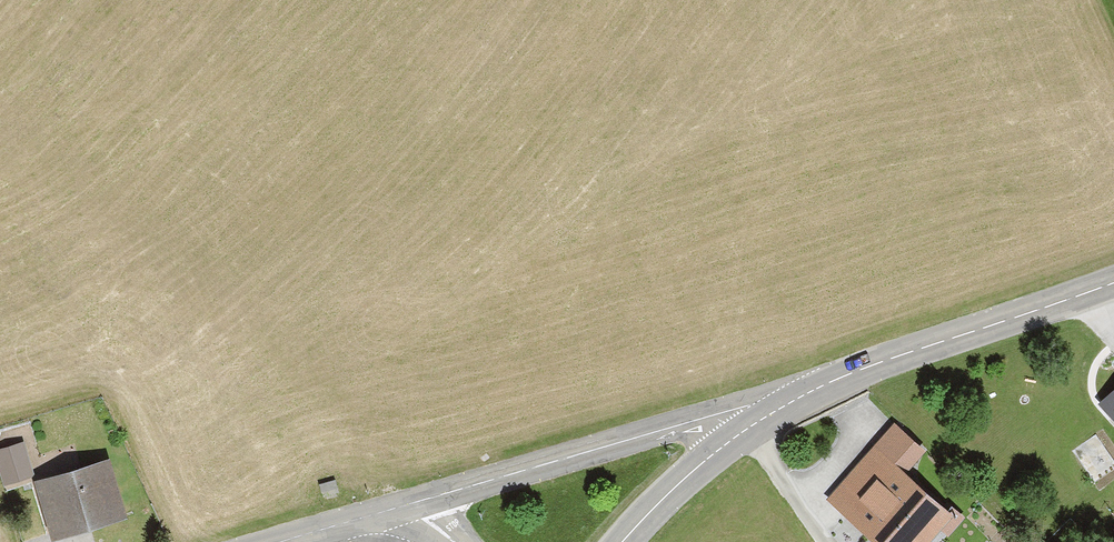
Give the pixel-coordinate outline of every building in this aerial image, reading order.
[(1096,402),(1113,421),(1113,386),(1096,402)] [(0,452),(0,475),(4,489),(35,480),(24,445),(0,452)] [(870,445),(825,500),(875,541),(919,541),(947,508),(870,445)] [(40,484),(53,541),(80,541),(129,531),(114,467),(40,484)]
